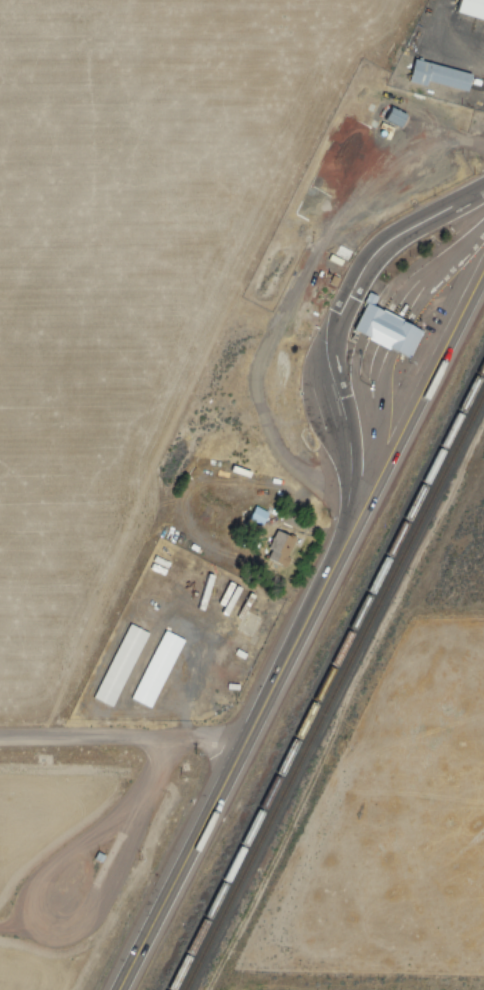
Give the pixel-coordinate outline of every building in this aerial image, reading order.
[(449,14),(454,0),(483,0),(483,25),(449,14)] [(410,57),(474,73),(468,96),(404,79),(410,57)] [(389,106),(405,113),(399,126),(382,119),(389,106)] [(372,307),(366,304),(363,303),(368,292),(378,296),(372,307)] [(409,356),(379,341),(354,329),(366,304),(372,307),(392,317),(421,331),(409,356)] [(253,505),(265,512),(260,521),(248,515),(253,505)] [(271,527),(291,537),(284,553),(264,543),(271,527)] [(126,622),(146,632),(109,706),(89,696),(126,622)] [(162,629),(181,638),(147,707),(128,697),(162,629)]
